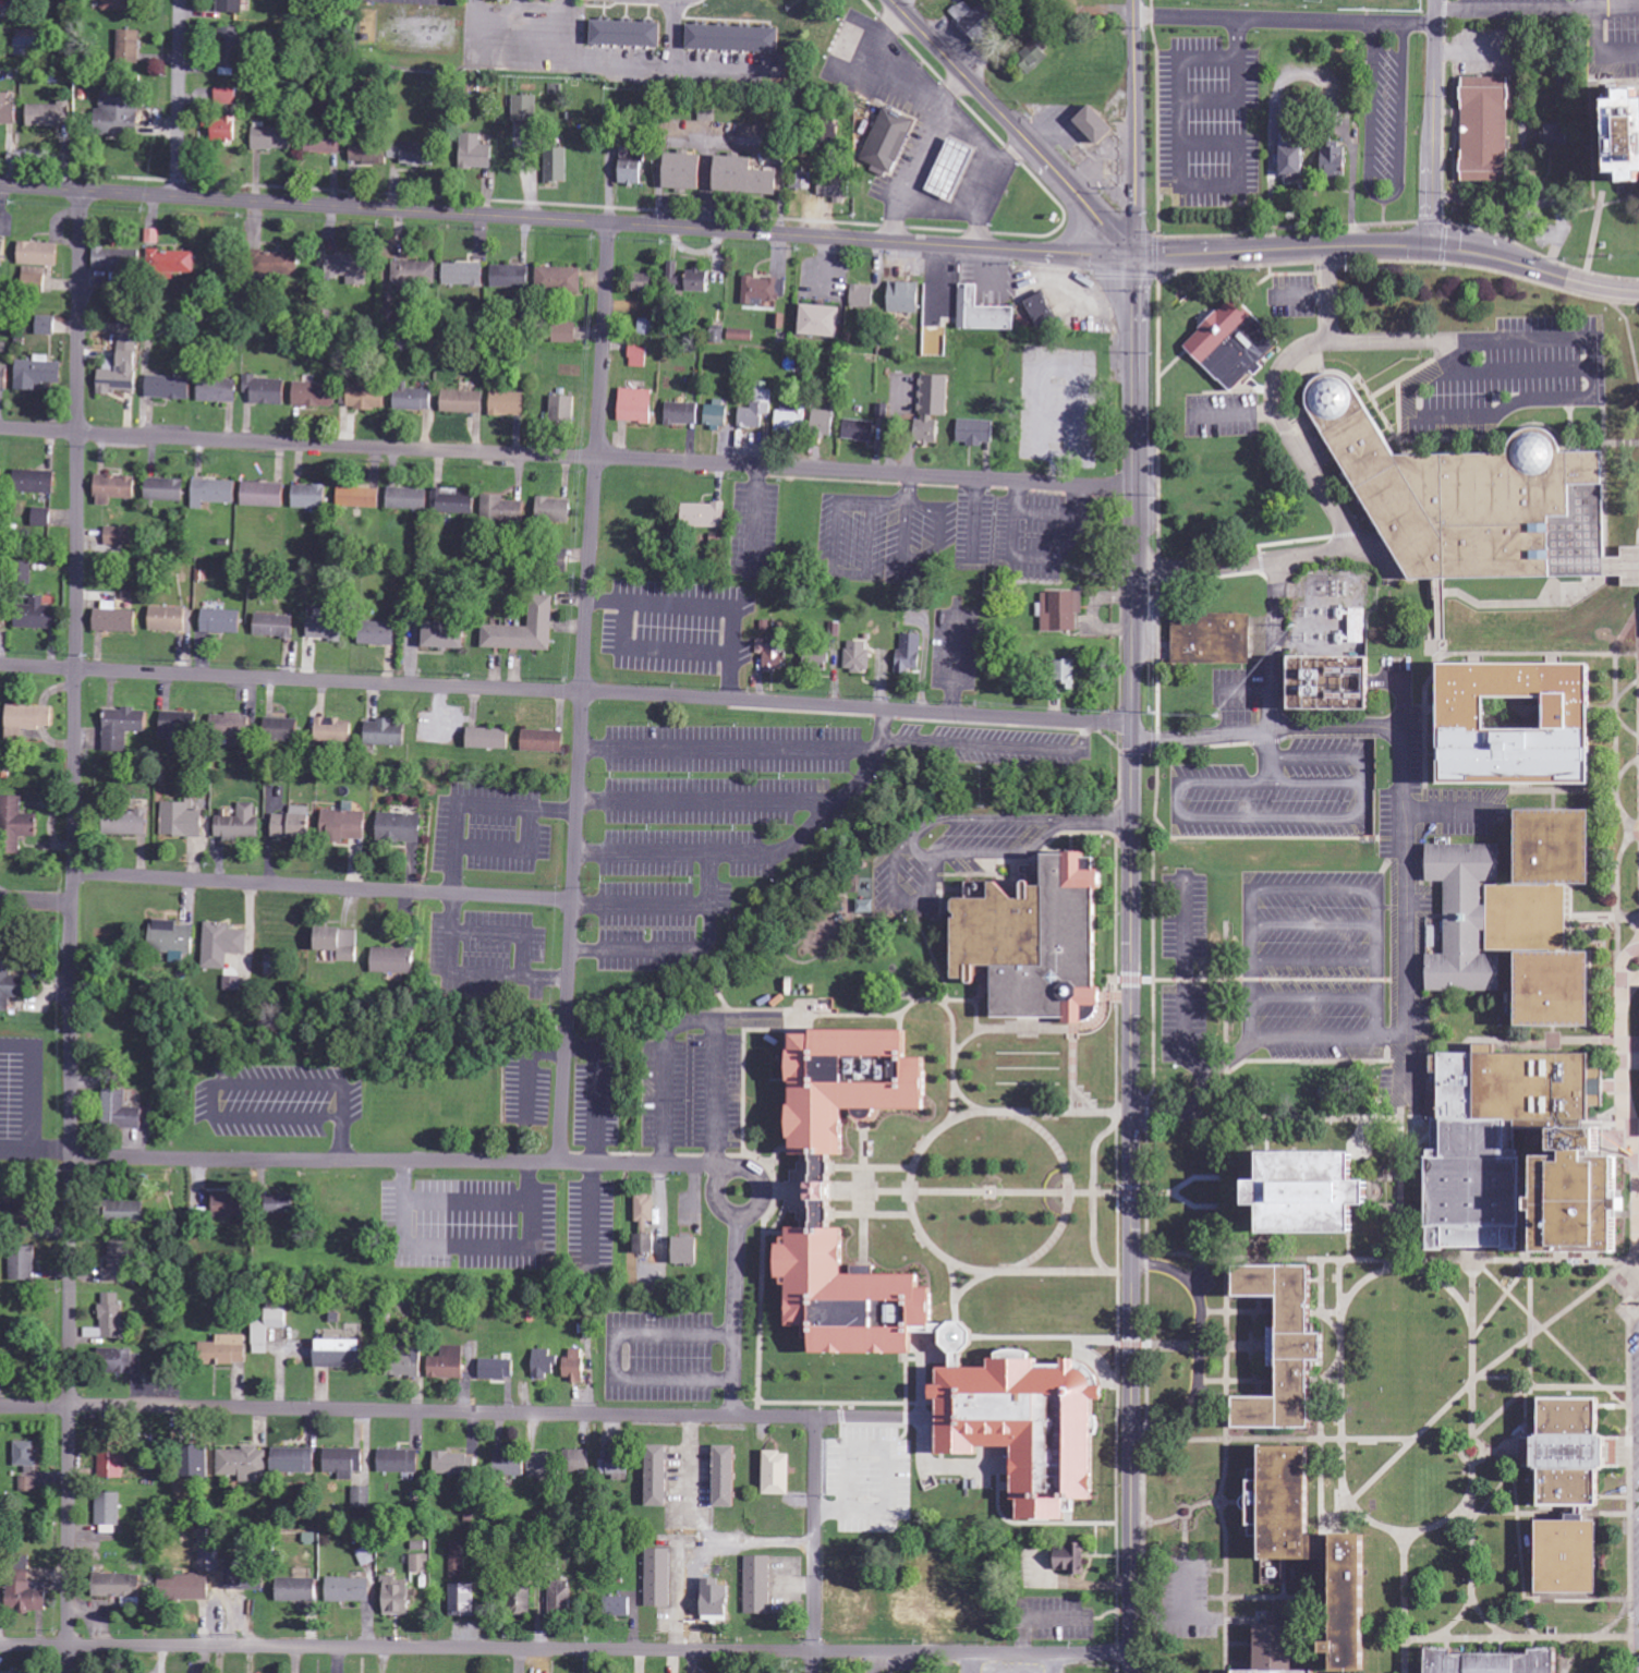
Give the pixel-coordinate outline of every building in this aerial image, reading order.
[(102,11),(141,12),(141,0),(102,0),(102,11)] [(244,0),(220,0),(220,13),(244,14),(244,0)] [(975,11),(963,0),(949,14),(980,44),(1001,21),(983,4),(975,11)] [(663,25),(595,22),(594,47),(663,49),(663,25)] [(690,51),(781,53),(782,30),(691,27),(690,51)] [(220,70),(242,70),(244,29),(222,29),(220,70)] [(28,54),(28,48),(37,48),(36,31),(16,31),(16,54),(28,54)] [(141,32),(124,32),(123,62),(140,62),(141,32)] [(1035,68),(1049,57),(1037,41),(1023,53),(1035,68)] [(1512,77),(1465,77),(1464,182),(1511,183),(1512,77)] [(215,106),(237,107),(237,89),(216,89),(215,106)] [(1638,179),(1638,92),(1608,93),(1610,179),(1638,179)] [(9,107),(9,94),(0,94),(0,125),(17,126),(17,107),(9,107)] [(102,111),(97,111),(96,136),(140,137),(141,95),(102,95),(102,111)] [(538,97),(514,97),(514,124),(537,125),(538,97)] [(1296,101),(1281,102),(1282,140),(1297,140),(1296,101)] [(28,106),(29,128),(71,127),(70,102),(59,102),(59,106),(28,106)] [(1118,128),(1095,104),(1078,120),(1101,144),(1118,128)] [(863,161),(895,174),(916,120),(884,108),(863,161)] [(213,143),(238,144),(238,118),(214,117),(213,143)] [(1567,123),(1544,125),(1545,146),(1576,144),(1576,130),(1567,130),(1567,123)] [(292,151),(293,128),(253,126),(253,150),(292,151)] [(481,136),(460,135),(459,169),(492,170),(493,146),(481,146),(481,136)] [(342,137),(308,136),(307,153),(342,154),(342,137)] [(955,202),(978,149),(952,137),(929,190),(955,202)] [(403,166),(434,168),(435,143),(404,142),(403,166)] [(387,165),(387,159),(402,160),(402,145),(351,144),(351,164),(387,165)] [(1321,173),(1349,174),(1350,145),(1322,144),(1321,173)] [(1308,147),(1286,146),(1285,181),(1307,182),(1308,147)] [(645,148),(621,148),(620,185),(644,185),(645,148)] [(568,183),(568,149),(546,150),(546,183),(568,183)] [(705,154),(669,153),(668,189),(704,190),(705,154)] [(756,158),(719,155),(717,192),(780,196),(781,172),(755,170),(756,158)] [(813,171),(797,171),(796,190),(812,191),(813,171)] [(850,177),(820,176),(819,197),(835,198),(834,204),(849,204),(850,177)] [(50,262),(50,244),(27,244),(27,262),(50,262)] [(141,249),(95,250),(95,272),(141,271),(141,249)] [(196,252),(149,251),(149,273),(196,274),(196,252)] [(263,252),(262,274),(298,275),(299,253),(263,252)] [(368,257),(328,255),(327,278),(348,279),(347,285),(367,286),(368,257)] [(437,262),(393,261),(392,285),(436,287),(437,262)] [(710,271),(678,271),(678,262),(669,262),(669,285),(685,286),(685,292),(710,292),(710,271)] [(444,263),(443,286),(484,287),(484,264),(444,263)] [(493,288),(530,289),(530,266),(493,266),(493,288)] [(23,287),(47,288),(48,268),(25,267),(23,287)] [(583,268),(538,267),(537,293),(582,294),(583,268)] [(634,274),(634,291),(653,292),(654,275),(634,274)] [(743,305),(777,307),(778,298),(785,298),(786,279),(745,278),(743,305)] [(921,314),(922,283),(890,282),(889,313),(921,314)] [(980,285),(960,284),(959,329),(1017,331),(1017,308),(979,307),(980,285)] [(875,286),(851,286),(851,309),(874,309),(875,286)] [(1060,319),(1047,293),(1028,303),(1041,329),(1060,319)] [(1233,391),(1255,370),(1256,372),(1285,343),(1238,295),(1188,345),(1233,391)] [(802,334),(842,338),(845,308),(805,303),(802,334)] [(57,317),(37,316),(37,335),(57,335),(57,317)] [(653,337),(653,319),(640,319),(640,337),(653,337)] [(577,343),(577,322),(553,322),(552,342),(577,343)] [(729,341),(754,342),(754,331),(729,330),(729,341)] [(100,395),(113,395),(113,391),(138,392),(140,334),(120,334),(119,359),(106,359),(106,370),(101,370),(100,395)] [(648,344),(630,344),(629,367),(647,368),(648,344)] [(9,390),(10,368),(0,367),(0,389),(9,390)] [(31,387),(32,370),(22,370),(21,386),(31,387)] [(1416,579),(1605,577),(1604,487),(1610,484),(1610,452),(1569,452),(1569,447),(1559,428),(1532,429),(1520,435),(1520,450),(1514,454),(1400,455),(1364,389),(1354,389),(1346,374),(1331,374),(1314,383),(1314,401),(1416,579)] [(193,377),(149,376),(148,398),(192,400),(193,377)] [(950,376),(923,376),(922,420),(916,420),(916,442),(941,442),(941,418),(950,418),(950,376)] [(287,379),(245,378),(245,394),(253,394),(253,404),(286,405),(287,379)] [(201,379),(200,402),(239,403),(239,381),(201,379)] [(294,406),(337,408),(337,383),(295,383),(294,406)] [(349,409),(387,410),(387,385),(349,384),(349,409)] [(395,411),(432,410),(432,389),(394,390),(395,411)] [(654,390),(620,389),(619,422),(653,423),(654,390)] [(771,416),(772,390),(754,390),(753,409),(739,408),(738,428),(763,429),(763,416),(771,416)] [(485,393),(443,391),(442,413),(484,414),(485,393)] [(525,417),(525,393),(492,392),(491,416),(525,417)] [(575,423),(576,397),(552,396),(551,422),(575,423)] [(707,402),(706,426),(728,427),(728,403),(707,402)] [(698,425),(699,404),(667,403),(667,424),(698,425)] [(806,406),(776,405),(776,433),(805,433),(806,406)] [(811,436),(834,436),(834,412),(812,411),(811,436)] [(844,440),(876,442),(876,421),(845,420),(844,440)] [(995,443),(995,421),(958,420),(957,445),(984,446),(984,443),(995,443)] [(56,494),(57,472),(17,471),(16,493),(56,494)] [(104,480),(107,497),(137,493),(135,476),(104,480)] [(186,480),(148,478),(147,501),(186,502),(186,480)] [(237,504),(238,481),(195,480),(194,510),(205,510),(206,503),(237,504)] [(267,502),(265,484),(246,486),(247,503),(267,502)] [(327,509),(328,486),(294,485),(294,508),(327,509)] [(381,489),(339,487),(339,507),(380,509),(381,489)] [(429,489),(389,488),(389,509),(428,510),(429,489)] [(476,514),(476,494),(460,494),(460,489),(433,489),(433,514),(476,514)] [(504,496),(483,495),(482,523),(525,524),(525,502),(504,502),(504,496)] [(572,500),(538,498),(538,522),(571,523),(572,500)] [(727,528),(727,504),(684,503),(684,527),(727,528)] [(53,509),(35,508),(34,526),(52,527),(53,509)] [(133,528),(106,527),(106,546),(133,546),(133,528)] [(1078,631),(1078,614),(1085,614),(1085,592),(1042,593),(1042,604),(1037,604),(1037,617),(1043,617),(1043,632),(1078,631)] [(553,651),(554,597),(531,596),(531,627),(483,626),(483,649),(553,651)] [(59,606),(45,606),(44,597),(31,597),(32,605),(17,606),(18,630),(60,628),(59,606)] [(191,633),(192,608),(152,607),(151,631),(191,633)] [(96,632),(138,633),(139,611),(96,609),(96,632)] [(1363,644),(1364,609),(1347,609),(1347,644),(1363,644)] [(243,634),(243,611),(203,610),(203,633),(243,634)] [(342,641),(343,613),(311,612),(310,640),(342,641)] [(256,637),(295,638),(296,616),(257,615),(256,637)] [(1253,665),(1254,616),(1176,615),(1175,664),(1253,665)] [(396,647),(396,623),(360,622),(359,645),(396,647)] [(425,648),(466,649),(467,624),(426,622),(425,648)] [(920,635),(912,636),(913,648),(903,648),(904,667),(922,665),(920,635)] [(846,672),(870,672),(871,642),(846,642),(846,672)] [(786,644),(765,645),(766,671),(788,670),(786,644)] [(833,653),(804,652),(804,670),(833,671),(833,653)] [(1377,711),(1378,666),(1367,666),(1367,658),(1293,657),(1293,694),(1289,694),(1289,710),(1377,711)] [(1077,689),(1076,660),(1062,661),(1063,690),(1077,689)] [(1607,664),(1457,663),(1457,670),(1445,670),(1444,783),(1499,783),(1499,778),(1513,778),(1513,784),(1607,784),(1607,664)] [(54,707),(8,706),(7,742),(23,742),(24,728),(53,729),(54,707)] [(148,733),(148,709),(105,709),(105,753),(129,753),(129,733),(148,733)] [(162,739),(171,739),(170,748),(195,749),(196,714),(163,713),(162,739)] [(212,740),(253,739),(252,714),(212,715),(212,740)] [(300,720),(267,719),(266,742),(299,742),(300,720)] [(318,719),(317,742),(353,744),(354,720),(318,719)] [(369,743),(396,744),(396,721),(369,720),(369,743)] [(469,749),(510,750),(511,729),(469,728),(469,749)] [(566,732),(523,730),(523,752),(565,753),(566,732)] [(23,797),(3,796),(2,855),(22,855),(22,837),(39,838),(39,814),(22,814),(23,797)] [(162,836),(204,837),(205,810),(193,810),(193,802),(163,802),(162,836)] [(216,817),(215,838),(260,839),(261,817),(256,817),(256,804),(239,803),(238,817),(216,817)] [(291,815),(275,815),(274,837),(312,839),(313,807),(291,807),(291,815)] [(1431,846),(1432,883),(1447,882),(1448,955),(1431,955),(1431,993),(1505,991),(1504,955),(1485,955),(1493,949),(1496,941),(1498,946),(1504,944),(1517,948),(1518,1021),(1529,1021),(1531,1025),(1606,1024),(1604,953),(1570,953),(1569,885),(1606,885),(1605,810),(1538,811),(1515,820),(1516,886),(1505,882),(1505,844),(1431,846)] [(149,813),(105,811),(104,835),(148,836),(149,813)] [(323,840),(367,841),(368,812),(323,811),(323,840)] [(423,815),(378,814),(378,842),(423,843),(423,815)] [(1105,859),(1094,859),(1094,854),(1052,855),(1053,885),(1031,885),(1031,900),(1013,900),(1013,883),(971,884),(971,899),(954,900),(954,918),(952,918),(954,982),(982,982),(982,967),(999,967),(1000,1020),(1071,1018),(1071,1025),(1090,1024),(1089,1007),(1108,1007),(1108,989),(1104,989),(1101,891),(1112,890),(1111,870),(1105,870),(1105,859)] [(874,901),(857,901),(857,913),(874,914),(874,901)] [(180,921),(153,921),(152,953),(171,953),(171,963),(186,964),(186,955),(195,955),(195,927),(180,926),(180,921)] [(204,969),(228,970),(229,953),(248,954),(249,931),(230,930),(230,924),(205,923),(204,969)] [(318,928),(318,951),(342,952),(341,962),(359,963),(360,930),(318,928)] [(372,973),(415,974),(415,950),(372,949),(372,973)] [(10,1009),(10,996),(22,995),(21,977),(9,978),(9,963),(0,963),(0,1010),(10,1009)] [(842,1230),(843,1110),(936,1111),(936,1059),(918,1059),(918,1032),(796,1032),(795,1328),(812,1328),(812,1356),(921,1356),(921,1335),(953,1335),(953,1369),(941,1369),(941,1454),(1017,1454),(1017,1522),(1073,1522),(1073,1503),(1102,1503),(1103,1382),(1067,1364),(968,1364),(988,1326),(941,1326),(941,1291),(903,1272),(852,1272),(852,1230),(842,1230)] [(127,1090),(105,1090),(104,1128),(143,1129),(144,1109),(126,1108),(127,1090)] [(1285,1209),(1285,1236),(1380,1236),(1380,1208),(1394,1208),(1394,1183),(1380,1183),(1380,1155),(1286,1155),(1286,1183),(1271,1183),(1271,1209),(1285,1209)] [(243,1195),(214,1194),(214,1218),(242,1219),(243,1195)] [(295,1195),(266,1196),(267,1217),(296,1216),(295,1195)] [(635,1223),(642,1223),(642,1232),(650,1232),(650,1224),(654,1224),(655,1197),(636,1196),(635,1223)] [(35,1216),(33,1199),(0,1202),(0,1219),(35,1216)] [(146,1201),(108,1202),(108,1223),(146,1222),(146,1201)] [(1556,1252),(1556,1239),(1555,1239),(1555,1222),(1541,1223),(1541,1253),(1556,1252)] [(635,1254),(657,1254),(657,1236),(635,1235),(635,1254)] [(135,1243),(110,1242),(109,1270),(104,1270),(104,1282),(134,1283),(135,1243)] [(700,1263),(700,1245),(680,1246),(680,1264),(700,1263)] [(35,1282),(35,1248),(11,1249),(11,1282),(35,1282)] [(1323,1431),(1323,1363),(1335,1363),(1336,1336),(1322,1336),(1323,1268),(1248,1268),(1248,1299),(1291,1300),(1291,1331),(1281,1331),(1281,1368),(1292,1368),(1292,1400),(1247,1399),(1247,1430),(1323,1431)] [(120,1294),(102,1294),(102,1329),(85,1329),(85,1338),(125,1339),(126,1305),(120,1305),(120,1294)] [(289,1311),(254,1310),(253,1354),(269,1354),(270,1329),(289,1330),(289,1311)] [(200,1343),(201,1366),(247,1365),(246,1335),(217,1336),(217,1343),(200,1343)] [(364,1368),(364,1339),(317,1340),(318,1368),(364,1368)] [(443,1357),(428,1357),(428,1379),(464,1379),(465,1347),(443,1347),(443,1357)] [(100,1374),(134,1373),(134,1349),(100,1350),(100,1374)] [(423,1377),(422,1350),(412,1350),(412,1356),(388,1357),(389,1379),(423,1377)] [(532,1378),(557,1378),(557,1357),(550,1357),(550,1350),(532,1350),(532,1378)] [(562,1382),(585,1382),(585,1351),(569,1350),(569,1358),(563,1358),(562,1382)] [(480,1379),(515,1380),(515,1361),(481,1360),(480,1379)] [(1610,1402),(1549,1401),(1548,1472),(1551,1472),(1551,1508),(1609,1509),(1609,1472),(1618,1472),(1618,1438),(1610,1438),(1610,1402)] [(125,1479),(124,1437),(101,1437),(102,1480),(125,1479)] [(38,1474),(38,1443),(16,1443),(16,1467),(27,1468),(27,1473),(38,1474)] [(670,1447),(649,1447),(650,1508),(671,1508),(670,1447)] [(737,1509),(738,1448),(718,1447),(716,1509),(737,1509)] [(219,1449),(219,1477),(241,1477),(241,1484),(258,1484),(259,1477),(267,1477),(267,1450),(219,1449)] [(272,1473),(315,1474),(316,1450),(273,1449),(272,1473)] [(1321,1538),(1321,1449),(1273,1449),(1273,1483),(1257,1483),(1257,1529),(1273,1529),(1273,1563),(1353,1563),(1353,1647),(1347,1647),(1347,1659),(1354,1659),(1354,1672),(1385,1672),(1385,1538),(1321,1538)] [(589,1450),(565,1451),(565,1474),(589,1474),(589,1450)] [(420,1451),(379,1451),(379,1473),(419,1474),(420,1451)] [(348,1452),(330,1453),(330,1472),(349,1472),(348,1452)] [(791,1497),(792,1453),(765,1453),(765,1496),(791,1497)] [(435,1454),(434,1475),(476,1476),(477,1455),(435,1454)] [(525,1477),(526,1456),(493,1455),(492,1477),(525,1477)] [(531,1459),(530,1478),(550,1479),(551,1460),(531,1459)] [(21,1493),(36,1493),(36,1477),(21,1477),(21,1493)] [(98,1534),(120,1534),(121,1494),(99,1494),(98,1534)] [(1547,1595),(1607,1596),(1608,1524),(1596,1524),(1596,1517),(1577,1517),(1577,1523),(1548,1523),(1547,1595)] [(199,1573),(220,1573),(220,1531),(200,1531),(199,1573)] [(449,1579),(469,1580),(470,1543),(449,1542),(449,1579)] [(1057,1546),(1056,1573),(1083,1574),(1084,1547),(1057,1546)] [(646,1608),(671,1608),(671,1550),(647,1550),(646,1608)] [(411,1574),(430,1573),(429,1555),(410,1556),(411,1574)] [(746,1615),(771,1615),(772,1558),(747,1558),(746,1615)] [(263,1591),(263,1565),(227,1565),(228,1591),(263,1591)] [(142,1576),(95,1574),(94,1598),(141,1599),(142,1576)] [(209,1576),(159,1577),(160,1602),(210,1601),(209,1576)] [(384,1617),(412,1616),(411,1581),(397,1581),(397,1577),(383,1577),(384,1617)] [(318,1602),(318,1580),(278,1579),(278,1602),(318,1602)] [(327,1603),(371,1603),(372,1579),(327,1579),(327,1603)] [(48,1612),(48,1584),(11,1583),(10,1611),(48,1612)] [(549,1619),(570,1620),(571,1583),(550,1583),(549,1619)] [(476,1617),(475,1585),(450,1585),(450,1617),(476,1617)] [(705,1588),(704,1618),(731,1619),(732,1589),(705,1588)] [(530,1616),(531,1589),(512,1589),(511,1616),(530,1616)] [(630,1598),(605,1597),(605,1617),(630,1618),(630,1598)] [(1301,1628),(1264,1628),(1264,1672),(1302,1672),(1301,1628)] [(1567,1652),(1541,1652),(1541,1657),(1464,1657),(1464,1651),(1437,1651),(1437,1672),(1567,1672),(1567,1652)]
